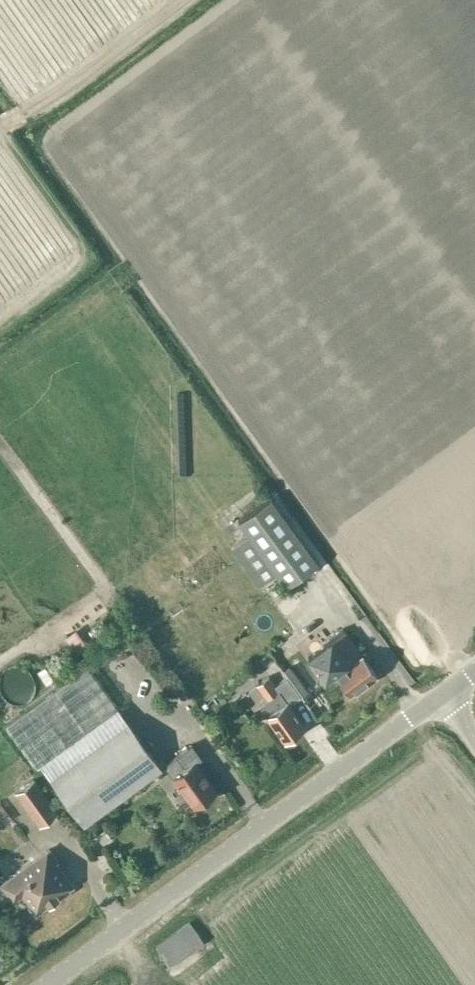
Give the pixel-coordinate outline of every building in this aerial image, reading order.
[(271,496),(238,521),(248,534),(232,546),(260,585),(276,573),(285,587),(320,562),(271,496)] [(331,639),(308,656),(325,679),(335,671),(351,692),(376,674),(343,628),(330,638),(331,639)] [(41,764),(51,779),(128,722),(118,707),(88,665),(7,725),(36,768),(41,764)] [(267,714),(266,715),(285,740),(306,724),(269,674),(255,684),(266,699),(260,704),(267,714)] [(128,722),(51,779),(85,824),(161,767),(128,722)] [(193,742),(165,762),(195,805),(216,790),(196,762),(202,758),(193,742)] [(32,778),(15,791),(39,823),(56,811),(32,778)] [(36,912),(73,885),(56,862),(58,861),(48,848),(0,883),(13,900),(21,893),(36,912)] [(204,940),(190,922),(157,946),(170,965),(204,940)]
